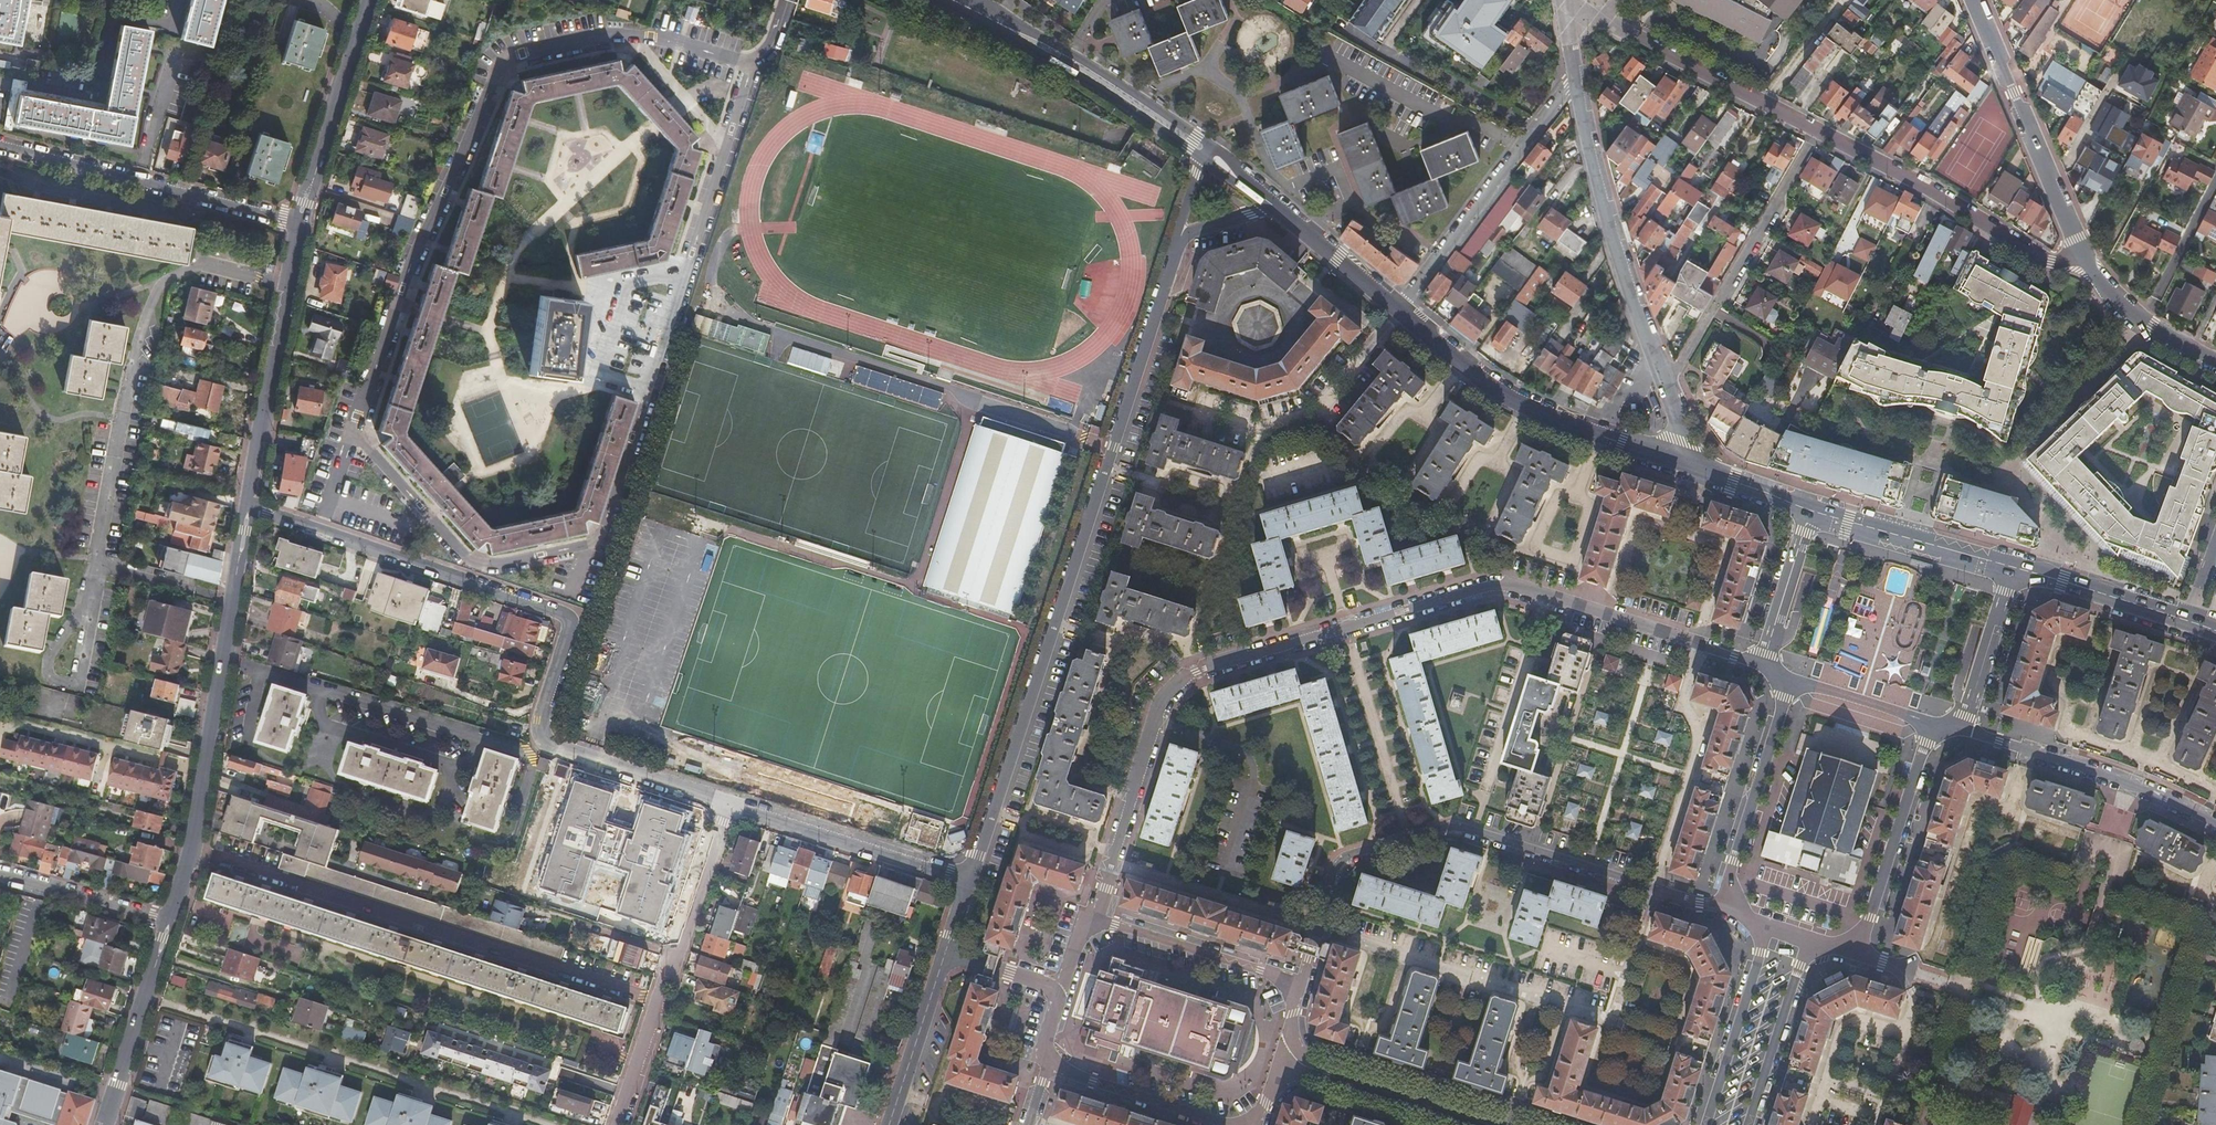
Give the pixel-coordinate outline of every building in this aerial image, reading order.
[(16,43),(24,0),(0,0),(0,40),(16,43)] [(210,46),(216,24),(218,25),(219,18),(217,18),(222,0),(192,0),(182,39),(210,46)] [(431,17),(436,1),(432,0),(400,0),(398,6),(431,17)] [(830,12),(834,0),(810,0),(808,5),(830,12)] [(1059,1),(1058,2),(1075,12),(1083,0),(1057,0),(1059,1)] [(1163,73),(1184,65),(1202,57),(1193,33),(1230,18),(1223,0),(1192,0),(1181,5),(1191,29),(1155,43),(1141,9),(1112,21),(1119,38),(1127,56),(1151,46),(1163,73)] [(1304,13),(1312,0),(1291,0),(1289,3),(1304,13)] [(1352,19),(1381,35),(1405,0),(1365,0),(1352,19)] [(1522,116),(1552,79),(1540,0),(1451,0),(1413,55),(1522,116)] [(1687,6),(1675,0),(1672,0),(1672,1),(1686,8),(1687,6)] [(1687,6),(1707,16),(1708,15),(1760,43),(1762,40),(1772,21),(1768,18),(1772,10),(1781,17),(1785,21),(1801,0),(1675,0),(1687,6)] [(1860,16),(1871,1),(1870,0),(1857,0),(1851,8),(1860,16)] [(1938,2),(1939,0),(1923,0),(1921,2),(1931,10),(1938,2)] [(2012,17),(2028,29),(2046,5),(2042,2),(2044,0),(2024,0),(2012,17)] [(1941,35),(1949,26),(1947,24),(1954,14),(1938,2),(1931,10),(1923,21),(1941,35)] [(2050,5),(2019,49),(2031,57),(2045,37),(2043,36),(2059,12),(2050,5)] [(617,8),(615,16),(627,19),(629,12),(617,8)] [(1848,9),(1840,19),(1852,29),(1861,18),(1848,9)] [(1765,41),(1781,17),(1772,10),(1768,18),(1772,21),(1762,40),(1765,41)] [(2131,11),(2113,43),(2123,49),(2132,34),(2137,26),(2142,17),(2131,11)] [(385,42),(408,49),(416,27),(393,19),(385,42)] [(1381,35),(1352,19),(1351,20),(1378,38),(1381,35)] [(282,61),(312,70),(325,29),(295,20),(282,61)] [(477,26),(474,38),(475,38),(482,41),(488,23),(483,21),(481,27),(477,26)] [(1835,45),(1851,55),(1859,44),(1863,39),(1853,31),(1851,34),(1837,23),(1786,89),(1799,98),(1816,75),(1814,73),(1835,45)] [(113,142),(129,145),(139,95),(141,95),(141,93),(142,89),(140,89),(146,53),(149,53),(150,47),(148,47),(151,30),(121,25),(105,112),(19,96),(14,124),(32,127),(31,129),(38,131),(38,128),(68,134),(67,136),(73,137),(74,135),(107,141),(106,144),(112,144),(113,142)] [(1942,55),(1959,33),(1949,26),(1941,35),(1932,47),(1932,48),(1942,55)] [(2137,26),(2132,34),(2136,36),(2141,28),(2137,26)] [(1882,38),(1871,29),(1865,37),(1876,45),(1882,38)] [(1965,39),(1959,33),(1942,55),(1945,58),(1934,73),(1939,77),(1944,71),(1951,62),(1949,61),(1965,39)] [(2214,36),(2191,77),(2215,91),(2215,89),(2215,37),(2214,36)] [(1863,39),(1859,44),(1861,45),(1862,44),(1865,46),(1864,48),(1871,54),(1877,46),(1876,45),(1865,37),(1863,39)] [(822,55),(849,64),(853,51),(826,43),(822,55)] [(1971,92),(1972,91),(1980,79),(1963,66),(1969,58),(1959,51),(1951,62),(1944,71),(1971,92)] [(1593,60),(1602,75),(1615,66),(1605,53),(1593,60)] [(384,80),(406,87),(413,65),(391,58),(384,80)] [(1622,72),(1633,80),(1644,66),(1633,58),(1622,72)] [(25,70),(36,73),(38,61),(28,59),(25,70)] [(487,549),(488,553),(586,532),(584,526),(591,521),(595,522),(634,401),(612,394),(575,508),(573,511),(489,528),(451,486),(463,475),(452,463),(441,474),(404,433),(403,429),(455,270),(465,273),(491,195),(499,197),(529,104),(532,101),(613,84),(618,86),(672,146),(673,150),(646,237),(643,240),(574,253),(578,278),(656,261),(655,256),(662,250),(666,251),(698,150),(694,149),(692,140),(695,136),(630,63),(627,66),(618,63),(616,59),(520,79),(521,84),(513,90),(509,89),(476,189),(468,187),(442,266),(432,263),(378,430),(385,432),(387,440),(382,445),(475,549),(478,546),(487,549)] [(2038,90),(2044,93),(2050,84),(2051,82),(2074,98),(2084,83),(2054,64),(2038,90)] [(2141,98),(2147,101),(2158,81),(2151,77),(2154,73),(2139,65),(2136,69),(2129,65),(2118,85),(2124,88),(2123,90),(2140,99),(2141,98)] [(1607,151),(1612,174),(1620,163),(1626,154),(1657,111),(1680,80),(1667,72),(1656,86),(1638,110),(1607,151)] [(1622,98),(1638,110),(1656,86),(1641,74),(1629,89),(1622,98)] [(1262,130),(1278,169),(1306,158),(1294,130),(1297,129),(1294,123),(1340,104),(1328,76),(1281,94),(1291,118),(1262,130)] [(2168,86),(2173,89),(2178,81),(2173,78),(2168,86)] [(1972,91),(1981,98),(1990,85),(1980,79),(1972,91)] [(1682,82),(1680,80),(1657,111),(1664,116),(1682,90),(1680,89),(1684,83),(1682,82)] [(1821,98),(1835,109),(1848,92),(1834,81),(1821,98)] [(1613,110),(1622,98),(1619,95),(1622,91),(1613,84),(1611,87),(1607,84),(1597,98),(1613,110)] [(1861,124),(1868,130),(1878,117),(1871,112),(1877,105),(1883,111),(1889,102),(1891,100),(1884,95),(1889,88),(1884,84),(1865,108),(1860,103),(1848,118),(1854,122),(1855,121),(1860,125),(1861,124)] [(2063,111),(2066,114),(2075,100),(2050,84),(2044,93),(2041,97),(2057,107),(2054,112),(2060,115),(2063,111)] [(2057,137),(2069,145),(2101,95),(2100,94),(2101,92),(2088,84),(2087,86),(2085,85),(2075,100),(2066,114),(2065,116),(2069,118),(2057,137)] [(1838,111),(1848,118),(1860,103),(1862,100),(1857,96),(1861,90),(1857,87),(1838,111)] [(785,106),(792,108),(796,92),(790,90),(785,106)] [(367,114),(393,122),(401,101),(374,92),(367,114)] [(1910,96),(1908,98),(1913,101),(1918,95),(1913,92),(1910,96)] [(1877,138),(1895,115),(1899,110),(1908,98),(1910,96),(1906,93),(1895,107),(1889,102),(1883,111),(1878,117),(1868,130),(1877,138)] [(2173,103),(2179,107),(2184,97),(2178,93),(2173,103)] [(2169,125),(2194,138),(2204,120),(2208,123),(2214,110),(2186,94),(2184,97),(2179,107),(2169,125)] [(2081,182),(2104,195),(2136,138),(2121,129),(2129,116),(2106,102),(2090,130),(2099,134),(2091,149),(2081,143),(2071,160),(2084,167),(2082,171),(2086,173),(2081,182)] [(1948,125),(1960,107),(1954,103),(1950,108),(1944,104),(1936,117),(1948,125)] [(1871,112),(1878,117),(1883,111),(1877,105),(1871,112)] [(1922,108),(1918,105),(1914,110),(1918,113),(1922,108)] [(1948,125),(1928,153),(1935,159),(1947,143),(1945,141),(1950,134),(1952,133),(1956,128),(1956,126),(1966,112),(1960,107),(1948,125)] [(1738,117),(1728,109),(1716,126),(1705,142),(1715,149),(1738,117)] [(1877,139),(1880,142),(1881,143),(1883,145),(1902,121),(1904,122),(1910,114),(1907,112),(1905,115),(1899,110),(1895,115),(1877,138),(1877,139)] [(1657,111),(1626,154),(1633,158),(1664,116),(1657,111)] [(1895,138),(1901,143),(1908,149),(1920,132),(1909,123),(1915,116),(1911,114),(1910,114),(1904,122),(1898,130),(1900,131),(1895,138)] [(1705,142),(1716,126),(1701,115),(1682,141),(1698,152),(1705,142)] [(1911,151),(1923,160),(1928,153),(1948,125),(1936,117),(1911,151)] [(1433,178),(1422,182),(1414,185),(1396,192),(1368,122),(1338,134),(1369,207),(1394,197),(1404,222),(1448,205),(1437,177),(1479,160),(1468,131),(1422,149),(1433,178)] [(167,158),(185,163),(196,127),(188,125),(182,145),(172,142),(167,158)] [(366,153),(380,158),(388,135),(363,128),(357,147),(367,150),(366,153)] [(1883,150),(1892,155),(1901,143),(1895,138),(1900,131),(1898,130),(1883,150)] [(806,151),(819,154),(824,135),(811,131),(806,151)] [(2160,149),(2166,153),(2173,141),(2175,136),(2169,133),(2162,145),(2160,149)] [(247,174),(277,184),(289,143),(259,134),(247,174)] [(198,162),(223,170),(231,142),(208,135),(206,142),(204,141),(198,162)] [(2152,163),(2160,149),(2162,145),(2143,135),(2132,153),(2152,163)] [(1538,142),(1523,161),(1530,165),(1532,162),(1540,168),(1551,153),(1538,142)] [(1764,160),(1772,164),(1782,148),(1775,143),(1764,160)] [(1795,149),(1786,143),(1772,167),(1781,172),(1795,149)] [(1617,193),(1619,198),(1632,180),(1652,152),(1654,150),(1645,144),(1627,169),(1615,185),(1617,193)] [(1652,152),(1632,180),(1645,189),(1653,179),(1649,176),(1662,159),(1652,152)] [(1831,165),(1839,169),(1843,160),(1835,156),(1831,165)] [(1134,166),(1148,171),(1150,162),(1136,158),(1134,166)] [(1818,188),(1820,184),(1829,170),(1829,169),(1813,159),(1802,178),(1818,188)] [(2194,179),(2209,187),(2215,175),(2199,166),(2198,169),(2184,161),(2181,165),(2172,161),(2162,179),(2186,193),(2194,179)] [(1612,174),(1615,185),(1627,169),(1620,163),(1612,174)] [(1670,190),(1694,206),(1701,195),(1695,192),(1696,190),(1686,183),(1685,185),(1683,183),(1686,179),(1689,178),(1697,168),(1690,163),(1681,175),(1677,181),(1670,190)] [(1730,163),(1711,190),(1720,195),(1725,199),(1726,197),(1730,191),(1730,190),(1732,191),(1741,178),(1735,174),(1739,169),(1730,163)] [(439,174),(441,167),(432,164),(430,171),(439,174)] [(360,188),(359,194),(371,198),(372,197),(385,201),(391,184),(377,179),(380,173),(358,166),(351,186),(355,187),(360,188)] [(1744,173),(1739,169),(1735,174),(1741,178),(1744,173)] [(1667,195),(1670,190),(1677,181),(1662,170),(1652,184),(1661,191),(1667,195)] [(1766,178),(1775,183),(1779,175),(1771,170),(1766,178)] [(1820,184),(1828,189),(1837,174),(1829,170),(1820,184)] [(2002,198),(2011,203),(2023,185),(2024,184),(2005,172),(2000,179),(1997,177),(1989,189),(1992,191),(1989,197),(1999,203),(2002,198)] [(1830,195),(1847,205),(1858,186),(1841,176),(1830,195)] [(1526,189),(1513,207),(1530,219),(1535,212),(1533,211),(1545,195),(1547,197),(1556,185),(1548,179),(1539,191),(1535,188),(1532,193),(1527,189),(1526,189)] [(1460,252),(1472,261),(1489,239),(1499,226),(1513,207),(1526,189),(1515,180),(1486,218),(1460,252)] [(1632,243),(1637,237),(1649,219),(1643,215),(1651,204),(1661,191),(1652,184),(1626,220),(1629,231),(1632,243)] [(2007,209),(2019,216),(2030,198),(2031,196),(2025,193),(2028,188),(2023,185),(2011,203),(2007,209)] [(1651,300),(1656,316),(1671,292),(1677,282),(1661,273),(1665,267),(1667,268),(1694,228),(1693,227),(1696,222),(1700,225),(1720,195),(1712,190),(1707,187),(1701,195),(1694,206),(1665,251),(1645,281),(1651,300)] [(1651,204),(1657,208),(1667,195),(1661,191),(1651,204)] [(1730,191),(1726,197),(1731,201),(1735,195),(1730,191)] [(1912,196),(1904,192),(1898,204),(1894,212),(1901,216),(1896,226),(1909,233),(1921,209),(1909,203),(1912,196)] [(0,212),(0,231),(4,231),(186,264),(187,259),(177,258),(179,245),(190,246),(193,228),(3,193),(0,212)] [(414,219),(421,198),(408,194),(401,215),(414,219)] [(1667,195),(1657,208),(1663,213),(1672,199),(1667,195)] [(1720,195),(1700,225),(1706,229),(1709,225),(1715,215),(1725,199),(1720,195)] [(2032,225),(2043,206),(2044,205),(2041,203),(2040,205),(2030,198),(2019,216),(2032,225)] [(354,237),(366,240),(368,236),(363,234),(368,221),(360,218),(362,211),(338,203),(333,218),(337,219),(336,224),(356,230),(354,237)] [(2049,221),(2052,223),(2052,222),(2048,215),(2043,206),(2032,225),(2029,229),(2037,234),(2040,236),(2049,221)] [(1539,225),(1548,232),(1558,239),(1567,227),(1572,221),(1553,207),(1539,225)] [(2198,230),(2215,239),(2215,213),(2209,209),(2198,230)] [(401,215),(398,214),(394,227),(395,228),(400,230),(410,233),(414,219),(401,215)] [(1715,215),(1709,225),(1729,238),(1735,228),(1715,215)] [(1791,234),(1809,245),(1820,226),(1803,215),(1791,234)] [(1344,232),(1340,237),(1368,259),(1398,282),(1406,281),(1419,263),(1393,245),(1391,247),(1394,250),(1390,257),(1383,252),(1384,250),(1380,248),(1385,240),(1369,229),(1368,231),(1369,231),(1372,234),(1369,238),(1359,231),(1363,225),(1354,218),(1344,232)] [(1640,268),(1645,281),(1665,251),(1657,245),(1667,231),(1650,218),(1649,219),(1637,237),(1654,249),(1651,254),(1646,250),(1643,250),(1637,258),(1640,268)] [(2138,219),(2135,225),(2143,230),(2146,223),(2138,219)] [(1527,223),(1518,234),(1523,239),(1532,228),(1527,223)] [(2158,249),(2173,257),(2181,241),(2165,233),(2162,240),(2143,230),(2135,225),(2124,245),(2152,260),(2158,249)] [(1499,226),(1489,239),(1496,244),(1506,231),(1499,226)] [(1915,277),(1928,283),(1936,267),(1943,252),(1945,249),(1953,232),(1940,226),(1915,277)] [(1971,234),(1956,226),(1953,232),(1945,249),(1959,256),(1951,272),(1959,276),(1967,258),(1970,252),(1964,248),(1971,234)] [(1558,239),(1578,254),(1587,241),(1586,241),(1567,227),(1558,239)] [(400,230),(395,228),(387,251),(392,253),(400,230)] [(1740,231),(1735,228),(1729,238),(1713,264),(1718,267),(1723,258),(1728,261),(1737,247),(1732,244),(1740,231)] [(1548,232),(1545,236),(1555,244),(1558,239),(1548,232)] [(1891,236),(1884,232),(1876,247),(1873,253),(1881,257),(1891,236)] [(1539,240),(1551,249),(1554,245),(1555,244),(1545,236),(1543,235),(1539,240)] [(1554,245),(1573,259),(1578,254),(1558,239),(1555,244),(1554,245)] [(1258,241),(1210,255),(1202,265),(1192,297),(1192,298),(1200,301),(1198,308),(1214,313),(1226,279),(1258,268),(1286,291),(1297,278),(1296,277),(1298,274),(1302,277),(1306,273),(1286,257),(1270,243),(1258,241)] [(187,259),(190,246),(179,245),(177,258),(187,259)] [(1505,251),(1500,257),(1501,258),(1512,266),(1529,279),(1538,266),(1509,246),(1505,251)] [(1867,345),(1856,339),(1837,377),(1852,384),(1854,385),(1863,389),(1862,393),(1870,395),(1903,405),(1910,405),(1913,405),(1918,405),(1920,405),(1926,406),(1931,407),(1933,407),(1936,408),(1957,413),(1959,414),(1977,422),(1981,425),(1984,427),(1987,430),(2010,435),(2018,405),(2018,402),(2023,382),(2024,381),(2026,380),(2026,379),(2027,377),(2030,368),(2030,367),(2030,366),(2030,365),(2030,364),(2030,362),(2035,341),(2037,340),(2038,339),(2038,338),(2039,335),(2037,334),(2046,308),(2047,307),(2049,307),(2050,306),(2050,305),(2051,304),(2052,303),(2052,301),(2053,300),(2052,299),(2052,298),(2052,296),(2051,295),(2051,294),(2050,292),(2043,289),(2038,286),(2033,284),(2032,286),(2025,282),(2023,281),(2024,278),(2003,267),(2001,269),(1987,261),(1988,259),(1971,250),(1970,252),(1967,258),(1959,276),(1953,287),(1982,304),(1984,299),(1992,304),(1990,309),(2004,317),(2000,332),(1998,341),(1996,340),(1990,356),(1993,357),(1986,381),(1989,382),(1986,388),(1975,383),(1949,374),(1939,371),(1920,369),(1920,367),(1883,357),(1884,350),(1874,345),(1869,342),(1867,345)] [(1823,268),(1802,255),(1799,262),(1781,251),(1769,270),(1787,282),(1793,271),(1799,274),(1804,267),(1818,276),(1823,268)] [(1455,268),(1460,272),(1462,273),(1472,261),(1460,252),(1451,265),(1455,268)] [(1512,266),(1501,258),(1492,270),(1504,278),(1512,266)] [(2179,267),(2204,281),(2211,284),(2215,275),(2215,274),(2184,258),(2179,267)] [(1689,303),(1703,312),(1713,295),(1699,287),(1705,278),(1708,272),(1687,259),(1681,270),(1677,282),(1671,292),(1689,303)] [(313,272),(320,274),(323,262),(317,260),(313,272)] [(322,288),(342,291),(346,268),(326,264),(322,288)] [(1529,279),(1495,324),(1501,329),(1490,342),(1501,351),(1506,345),(1505,344),(1507,342),(1510,344),(1514,339),(1511,337),(1518,328),(1510,322),(1513,317),(1514,318),(1549,271),(1539,264),(1538,266),(1529,279)] [(1713,264),(1708,272),(1716,277),(1721,269),(1718,267),(1713,264)] [(1426,289),(1439,300),(1460,272),(1455,268),(1453,270),(1451,269),(1446,276),(1440,271),(1426,289)] [(386,271),(379,269),(375,283),(382,285),(386,272),(386,271)] [(1565,271),(1559,279),(1552,289),(1574,304),(1586,286),(1565,271)] [(1461,275),(1445,296),(1461,308),(1466,302),(1477,287),(1461,275)] [(1079,291),(1088,293),(1091,280),(1083,277),(1079,291)] [(1699,287),(1713,295),(1718,286),(1705,278),(1699,287)] [(2209,290),(2212,284),(2211,284),(2204,281),(2202,286),(2209,290)] [(2168,308),(2192,320),(2206,292),(2189,284),(2186,292),(2178,288),(2168,308)] [(1570,309),(1569,310),(1577,316),(1594,292),(1586,286),(1574,304),(1570,309)] [(209,326),(218,294),(192,288),(183,320),(209,326)] [(1751,301),(1747,308),(1765,319),(1767,315),(1773,319),(1776,318),(1780,312),(1779,309),(1773,305),(1777,299),(1759,288),(1755,295),(1752,294),(1749,299),(1751,301)] [(1545,298),(1567,314),(1569,310),(1570,309),(1549,294),(1545,298)] [(528,372),(573,378),(583,301),(539,295),(528,372)] [(1205,344),(1188,338),(1173,386),(1189,392),(1193,381),(1258,401),(1298,389),(1341,338),(1350,345),(1361,333),(1322,299),(1312,313),(1320,320),(1282,366),(1261,372),(1254,372),(1201,355),(1205,344)] [(1621,305),(1619,299),(1609,314),(1616,320),(1621,313),(1623,310),(1621,305)] [(1242,304),(1233,322),(1238,342),(1255,351),(1273,346),(1283,328),(1277,309),(1260,300),(1242,304)] [(1436,312),(1451,319),(1456,307),(1442,300),(1436,312)] [(1461,308),(1451,321),(1475,340),(1489,320),(1466,302),(1461,308)] [(1843,312),(1864,323),(1868,315),(1847,304),(1843,312)] [(1895,329),(1891,339),(1899,343),(1912,317),(1895,308),(1887,325),(1895,329)] [(1525,316),(1530,320),(1535,314),(1529,310),(1525,316)] [(312,354),(330,359),(341,324),(314,315),(309,330),(318,333),(312,354)] [(66,391),(102,398),(108,361),(120,363),(127,326),(90,319),(83,356),(72,354),(66,391)] [(1839,320),(1836,326),(1843,331),(1846,325),(1839,320)] [(736,330),(714,322),(709,338),(765,356),(771,338),(737,327),(736,330)] [(1831,336),(1814,327),(1799,358),(1836,379),(1837,377),(1856,339),(1835,328),(1831,336)] [(201,350),(205,334),(185,329),(181,344),(201,350)] [(1591,366),(1575,389),(1598,400),(1618,368),(1610,363),(1613,358),(1615,359),(1624,344),(1612,335),(1602,350),(1601,350),(1591,366)] [(1592,338),(1583,351),(1587,354),(1590,356),(1599,342),(1592,338)] [(1704,388),(1708,402),(1736,354),(1714,341),(1700,366),(1702,373),(1709,377),(1704,388)] [(1567,344),(1560,354),(1566,358),(1573,348),(1567,344)] [(1544,347),(1533,362),(1546,371),(1557,356),(1544,347)] [(830,360),(791,348),(786,364),(825,376),(830,360)] [(2024,458),(2102,541),(2182,571),(2187,555),(2204,509),(2202,497),(2212,470),(2215,467),(2215,393),(2202,386),(2200,388),(2183,379),(2183,375),(2162,364),(2160,367),(2153,364),(2151,359),(2138,351),(2137,351),(2136,350),(2135,350),(2134,350),(2133,351),(2132,351),(2131,352),(2128,355),(2128,358),(2124,361),(2121,362),(2104,377),(2104,381),(2087,397),(2084,396),(2075,405),(2074,409),(2063,419),(2062,419),(2057,421),(2055,424),(2054,424),(2054,425),(2053,426),(2053,427),(2052,427),(2052,428),(2051,429),(2051,430),(2050,431),(2050,432),(2035,446),(2024,458)] [(1583,351),(1578,358),(1583,361),(1587,354),(1583,351)] [(1384,374),(1340,426),(1341,432),(1354,444),(1361,443),(1406,391),(1414,398),(1425,385),(1386,354),(1376,366),(1384,374)] [(1560,354),(1547,372),(1561,382),(1574,364),(1566,358),(1560,354)] [(1720,408),(1709,427),(1715,435),(1726,449),(1744,417),(1745,418),(1751,406),(1725,393),(1723,385),(1739,355),(1736,354),(1708,402),(1720,408)] [(1574,364),(1561,382),(1575,389),(1591,366),(1583,361),(1578,358),(1574,364)] [(340,360),(334,376),(341,378),(351,382),(356,366),(340,360)] [(1626,373),(1618,368),(1598,400),(1600,401),(1604,395),(1611,399),(1626,373)] [(1767,377),(1760,389),(1773,397),(1780,384),(1767,377)] [(178,402),(217,412),(224,387),(200,381),(197,394),(159,385),(154,404),(176,409),(178,402)] [(1852,384),(1850,389),(1852,390),(1857,392),(1862,393),(1863,389),(1854,385),(1852,384)] [(328,417),(335,395),(299,388),(295,411),(328,417)] [(944,400),(914,390),(910,402),(940,412),(944,400)] [(1903,405),(1870,395),(1879,404),(1885,406),(1887,406),(1890,406),(1892,405),(1895,405),(1897,405),(1900,405),(1903,405)] [(1452,425),(1415,484),(1417,489),(1432,499),(1438,498),(1475,439),(1484,445),(1494,431),(1452,405),(1443,419),(1452,425)] [(1098,418),(1103,420),(1107,408),(1103,406),(1098,418)] [(1180,423),(1164,417),(1149,465),(1165,470),(1168,459),(1234,480),(1239,477),(1244,459),(1242,454),(1177,433),(1180,423)] [(1744,417),(1726,449),(1734,454),(1746,462),(1764,427),(1745,418),(1744,417)] [(928,593),(1010,619),(1012,613),(1015,614),(1067,456),(1063,455),(1067,444),(984,418),(981,427),(976,426),(925,584),(930,586),(928,593)] [(209,439),(211,431),(163,419),(161,427),(209,439)] [(1764,427),(1746,462),(1757,465),(1759,466),(1767,469),(1768,468),(1771,461),(1779,447),(1784,436),(1778,433),(1764,427)] [(2008,443),(2010,435),(1987,430),(1990,432),(1995,435),(2002,440),(2008,443)] [(1771,461),(1768,468),(1774,469),(1776,470),(1789,474),(1897,506),(1908,469),(1909,467),(1868,455),(1862,453),(1787,431),(1785,433),(1784,436),(1779,447),(1771,461)] [(24,512),(30,475),(18,473),(24,436),(0,432),(0,508),(24,512)] [(234,446),(236,437),(221,433),(219,442),(234,446)] [(305,455),(315,457),(321,440),(303,436),(299,454),(305,455)] [(193,470),(210,474),(212,465),(214,457),(217,457),(219,448),(197,442),(193,456),(196,457),(193,470)] [(2099,547),(2180,577),(2182,571),(2102,541),(2024,458),(2035,446),(2032,443),(2016,460),(2099,547)] [(1523,447),(1516,463),(1526,468),(1499,530),(1500,536),(1517,543),(1523,541),(1551,479),(1562,484),(1569,468),(1523,447)] [(149,457),(155,459),(157,451),(150,449),(149,457)] [(185,468),(193,470),(196,457),(193,456),(188,455),(185,468)] [(297,498),(304,460),(304,458),(285,455),(279,490),(288,492),(287,496),(297,498)] [(213,530),(213,531),(221,503),(192,495),(195,485),(165,477),(155,515),(159,516),(213,530)] [(1581,577),(1584,582),(1602,588),(1607,585),(1630,511),(1629,509),(1631,503),(1636,505),(1638,508),(1668,518),(1673,504),(1671,504),(1673,496),(1671,491),(1629,477),(1622,480),(1621,485),(1600,479),(1595,495),(1605,498),(1581,577)] [(1945,480),(1934,517),(2031,546),(2036,528),(2017,506),(2011,499),(2011,498),(1994,493),(1987,490),(1946,478),(1945,480)] [(1356,490),(1263,517),(1271,543),(1254,548),(1267,593),(1240,601),(1248,628),(1287,617),(1281,591),(1295,587),(1282,540),(1356,518),(1369,565),(1376,563),(1377,566),(1382,564),(1381,562),(1383,561),(1391,586),(1465,564),(1458,539),(1394,557),(1381,511),(1364,515),(1356,490)] [(1155,501),(1139,496),(1124,543),(1140,548),(1143,538),(1208,558),(1214,555),(1220,538),(1217,532),(1151,511),(1155,501)] [(1717,505),(1711,508),(1709,515),(1707,514),(1703,528),(1736,539),(1738,543),(1714,619),(1717,624),(1734,629),(1740,627),(1768,539),(1758,518),(1717,505)] [(134,518),(145,520),(147,513),(136,510),(134,518)] [(145,522),(157,525),(159,516),(155,515),(147,513),(145,520),(145,522)] [(207,551),(213,530),(159,516),(157,525),(175,530),(172,542),(207,551)] [(284,562),(282,569),(317,580),(324,556),(288,545),(284,562)] [(160,569),(182,575),(188,553),(166,547),(160,569)] [(207,558),(223,562),(224,551),(209,547),(207,558)] [(182,575),(219,585),(223,562),(207,558),(188,553),(182,575)] [(2182,571),(2180,577),(2184,579),(2191,557),(2187,555),(2182,571)] [(275,567),(282,569),(284,562),(278,560),(275,567)] [(1130,579),(1114,574),(1099,621),(1115,626),(1119,615),(1184,637),(1189,634),(1195,617),(1192,611),(1127,589),(1130,579)] [(4,646),(40,653),(48,616),(60,619),(67,583),(31,575),(23,612),(12,609),(4,646)] [(429,596),(430,591),(380,575),(371,605),(388,610),(386,614),(402,619),(403,615),(420,621),(429,596)] [(277,603),(299,610),(301,601),(309,603),(315,605),(319,591),(284,581),(277,603)] [(353,602),(357,592),(342,588),(339,598),(353,602)] [(418,629),(437,634),(446,607),(442,606),(443,601),(429,596),(420,621),(418,629)] [(700,611),(706,614),(712,599),(706,596),(700,611)] [(456,623),(467,626),(469,618),(473,603),(462,600),(456,623)] [(168,641),(185,645),(193,611),(152,601),(144,634),(168,641)] [(299,610),(298,612),(305,614),(309,603),(301,601),(299,610)] [(486,613),(495,617),(496,604),(489,601),(486,613)] [(2086,622),(2088,615),(2054,603),(2033,614),(2001,714),(2051,730),(2052,730),(2057,714),(2052,712),(2055,703),(2039,697),(2036,692),(2054,637),(2060,633),(2080,640),(2086,637),(2089,628),(2086,622)] [(516,617),(519,607),(518,607),(508,604),(506,611),(505,615),(501,626),(499,629),(497,635),(507,638),(518,642),(535,647),(537,641),(545,643),(549,629),(542,626),(542,625),(516,617)] [(278,634),(294,639),(301,614),(276,606),(269,631),(278,634)] [(1418,653),(1392,661),(1435,804),(1464,795),(1460,781),(1458,782),(1421,662),(1503,638),(1495,611),(1412,636),(1418,653)] [(481,630),(497,635),(499,629),(492,626),(495,617),(486,613),(483,622),(481,630)] [(467,626),(481,630),(483,622),(469,618),(467,626)] [(472,639),(503,648),(507,638),(497,635),(481,630),(467,626),(456,623),(454,632),(472,639)] [(269,664),(293,671),(301,641),(294,639),(278,634),(269,664)] [(2117,634),(2112,649),(2122,653),(2099,728),(2102,734),(2119,740),(2124,737),(2148,661),(2159,665),(2164,649),(2117,634)] [(1508,822),(1511,823),(1532,830),(1535,828),(1538,818),(1542,820),(1546,806),(1545,802),(1543,801),(1550,779),(1532,773),(1538,753),(1536,752),(1537,746),(1536,744),(1530,742),(1539,713),(1544,715),(1548,713),(1550,709),(1552,709),(1559,689),(1577,694),(1584,672),(1586,672),(1589,671),(1593,656),(1589,655),(1592,648),(1593,646),(1590,642),(1566,635),(1565,635),(1562,637),(1559,645),(1556,644),(1551,660),(1555,662),(1548,683),(1529,678),(1502,764),(1521,770),(1514,792),(1511,791),(1506,808),(1509,809),(1506,819),(1508,822)] [(503,648),(516,651),(518,642),(507,638),(503,648)] [(164,657),(183,662),(187,645),(185,645),(168,641),(164,657)] [(533,656),(536,648),(535,647),(518,642),(516,651),(533,656)] [(1066,694),(1063,695),(1057,712),(1059,715),(1053,735),(1050,737),(1044,754),(1046,757),(1038,780),(1042,781),(1036,800),(1039,805),(1095,823),(1100,820),(1106,803),(1103,797),(1069,786),(1067,781),(1105,658),(1089,652),(1085,664),(1080,662),(1075,666),(1066,694)] [(419,672),(450,682),(456,663),(425,653),(419,672)] [(527,667),(529,661),(504,654),(502,660),(527,667)] [(1605,656),(1601,669),(1614,673),(1618,660),(1605,656)] [(179,678),(183,662),(164,657),(163,660),(155,658),(152,671),(179,678)] [(521,686),(527,667),(502,660),(500,667),(505,669),(501,680),(521,686)] [(2198,679),(2209,684),(2175,757),(2178,762),(2194,770),(2201,768),(2215,734),(2215,669),(2206,664),(2198,679)] [(1297,670),(1213,695),(1221,722),(1303,698),(1338,818),(1335,819),(1339,832),(1368,824),(1327,681),(1326,681),(1325,677),(1312,680),(1313,684),(1302,687),(1297,670)] [(390,674),(386,684),(395,687),(398,678),(390,674)] [(1682,680),(1668,675),(1664,689),(1677,694),(1682,680)] [(1721,716),(1672,868),(1672,869),(1676,875),(1692,880),(1697,877),(1750,712),(1738,689),(1705,678),(1698,681),(1693,698),(1696,704),(1718,712),(1721,716)] [(175,705),(180,686),(158,680),(153,699),(175,705)] [(250,748),(280,757),(286,737),(290,738),(295,724),(291,723),(297,703),(267,693),(263,704),(265,705),(255,738),(253,737),(250,748)] [(1464,697),(1454,694),(1449,709),(1459,712),(1464,697)] [(177,714),(192,718),(194,710),(179,706),(177,714)] [(134,711),(126,742),(163,752),(171,720),(134,711)] [(1597,711),(1593,722),(1606,727),(1610,716),(1597,711)] [(676,732),(696,738),(698,731),(679,724),(676,732)] [(1656,731),(1655,744),(1670,746),(1672,733),(1656,731)] [(99,756),(53,744),(53,745),(22,737),(20,744),(4,740),(0,757),(0,758),(92,782),(99,756)] [(1199,754),(1172,746),(1143,838),(1170,847),(1199,754)] [(336,780),(421,808),(431,778),(416,773),(417,769),(404,765),(402,769),(374,760),(375,756),(362,752),(360,756),(345,751),(336,780)] [(1808,752),(1782,834),(1771,831),(1763,856),(1797,868),(1802,851),(1826,858),(1820,875),(1854,887),(1862,861),(1862,860),(1851,856),(1854,848),(1877,774),(1808,752)] [(1979,756),(1976,763),(1995,769),(1997,762),(1988,759),(1979,756)] [(281,772),(234,757),(231,768),(254,776),(256,769),(279,777),(281,772)] [(552,762),(540,758),(537,770),(544,773),(548,774),(552,762)] [(459,829),(490,839),(493,828),(492,828),(507,779),(509,780),(512,769),(482,759),(473,787),(470,786),(465,800),(469,801),(459,829)] [(115,760),(108,786),(169,802),(177,773),(161,769),(161,772),(115,760)] [(1915,879),(1894,943),(1917,951),(1922,948),(1969,795),(1975,792),(1996,798),(2000,796),(2006,777),(2002,771),(1995,769),(1976,763),(1969,761),(1948,773),(1932,822),(1920,862),(1915,879)] [(1580,763),(1576,775),(1591,779),(1595,767),(1580,763)] [(293,788),(268,780),(267,785),(269,786),(269,788),(278,791),(278,793),(290,797),(293,788)] [(876,789),(850,781),(847,790),(873,798),(876,789)] [(2083,825),(2089,821),(2094,805),(2092,800),(2077,795),(2078,794),(2052,785),(2052,787),(2038,783),(2033,786),(2027,803),(2029,808),(2044,813),(2043,814),(2069,823),(2069,821),(2083,825)] [(636,812),(611,804),(565,789),(554,822),(599,837),(595,848),(624,857),(628,846),(671,860),(682,827),(636,812)] [(612,798),(611,804),(636,812),(638,806),(632,804),(638,794),(621,789),(619,799),(612,798)] [(311,820),(321,823),(330,795),(319,792),(317,798),(314,797),(311,807),(315,808),(311,820)] [(327,826),(236,797),(225,834),(255,844),(264,818),(310,833),(302,859),(329,868),(333,869),(344,832),(327,826)] [(1564,817),(1576,820),(1580,804),(1568,801),(1564,817)] [(25,827),(23,835),(35,839),(46,842),(54,807),(37,803),(37,804),(31,802),(29,810),(26,809),(22,827),(25,827)] [(889,836),(933,850),(942,822),(898,809),(889,836)] [(165,818),(141,812),(136,829),(160,835),(165,818)] [(1630,822),(1627,837),(1639,840),(1642,825),(1630,822)] [(2147,824),(2138,840),(2140,846),(2153,853),(2152,854),(2177,867),(2177,866),(2190,872),(2195,871),(2204,854),(2202,848),(2189,842),(2190,840),(2167,828),(2166,829),(2152,822),(2147,824)] [(1315,841),(1289,833),(1274,881),(1300,889),(1315,841)] [(23,835),(18,834),(12,853),(30,858),(31,853),(45,857),(48,844),(49,843),(46,842),(35,839),(23,835)] [(749,878),(762,842),(744,836),(731,871),(749,878)] [(799,848),(802,840),(793,837),(789,848),(779,845),(779,848),(773,865),(770,873),(789,880),(789,878),(799,848)] [(74,843),(73,849),(108,859),(111,849),(89,843),(88,847),(74,843)] [(45,857),(41,871),(49,874),(55,854),(53,853),(55,846),(48,844),(45,857)] [(136,856),(133,866),(158,873),(165,851),(142,844),(141,850),(133,848),(131,854),(136,856)] [(364,863),(462,895),(468,876),(370,845),(364,863)] [(827,878),(832,862),(824,860),(827,848),(819,845),(816,854),(810,872),(827,878)] [(773,865),(779,848),(772,846),(767,863),(764,862),(761,871),(770,873),(773,865)] [(60,862),(68,864),(73,849),(64,847),(60,862)] [(806,884),(810,872),(816,854),(799,848),(789,878),(806,884)] [(989,955),(990,956),(1001,959),(1004,948),(1008,949),(1015,946),(1034,885),(1039,882),(1073,892),(1079,888),(1084,872),(1085,870),(1082,866),(1026,848),(1020,851),(1013,871),(1010,870),(1007,878),(1006,877),(1003,886),(1005,886),(1003,892),(1002,892),(1000,894),(995,909),(997,912),(995,918),(993,917),(990,926),(992,926),(985,950),(989,955)] [(1435,899),(1363,877),(1353,906),(1367,910),(1368,907),(1439,928),(1447,904),(1463,909),(1475,871),(1479,873),(1483,860),(1468,855),(1469,852),(1455,848),(1454,851),(1451,849),(1435,899)] [(1851,856),(1862,860),(1863,856),(1863,855),(1863,854),(1863,853),(1863,852),(1862,852),(1861,851),(1861,850),(1860,850),(1859,850),(1854,848),(1851,856)] [(68,864),(65,878),(70,879),(73,867),(76,868),(78,861),(94,865),(93,869),(104,872),(106,866),(116,869),(118,862),(108,859),(73,849),(68,864)] [(492,921),(469,914),(350,875),(285,855),(280,868),(562,959),(566,945),(520,930),(492,921)] [(1920,862),(1913,859),(1907,877),(1915,879),(1920,862)] [(118,862),(116,869),(114,874),(147,883),(148,880),(163,885),(166,875),(158,873),(133,866),(118,862)] [(848,868),(832,862),(827,878),(826,881),(842,886),(848,868)] [(878,875),(868,905),(885,910),(882,918),(908,928),(911,918),(917,899),(924,879),(914,876),(898,871),(895,881),(878,875)] [(786,889),(789,880),(770,873),(767,882),(786,889)] [(850,891),(868,897),(874,878),(859,873),(857,877),(855,876),(850,891)] [(106,875),(102,888),(110,890),(113,880),(113,877),(106,875)] [(934,904),(940,884),(933,882),(924,879),(917,899),(934,904)] [(113,880),(110,890),(115,892),(118,881),(113,880)] [(203,907),(614,1041),(622,1017),(211,883),(203,907)] [(1302,943),(1303,941),(1299,935),(1275,928),(1275,926),(1268,923),(1268,925),(1242,917),(1242,916),(1234,913),(1233,914),(1226,912),(1227,908),(1200,900),(1199,904),(1192,901),(1192,900),(1184,897),(1183,899),(1159,891),(1160,889),(1152,886),(1151,889),(1134,883),(1129,886),(1123,903),(1126,908),(1280,957),(1286,954),(1287,950),(1299,954),(1302,943)] [(1551,900),(1526,892),(1511,941),(1537,949),(1549,910),(1585,921),(1584,925),(1597,929),(1607,899),(1556,883),(1551,900)] [(499,901),(492,921),(520,930),(526,910),(499,901)] [(657,931),(665,908),(642,901),(639,909),(646,912),(644,917),(641,916),(639,924),(646,926),(646,927),(657,931)] [(728,941),(738,912),(719,906),(709,934),(728,941)] [(735,930),(743,933),(746,925),(750,926),(752,918),(753,919),(756,910),(743,906),(735,930)] [(113,947),(127,952),(130,943),(121,940),(125,927),(91,917),(86,932),(73,928),(71,934),(72,934),(84,938),(109,946),(113,947)] [(1658,919),(1657,920),(1652,936),(1655,943),(1690,954),(1703,980),(1663,1103),(1646,1112),(1587,1093),(1585,1095),(1584,1098),(1576,1095),(1579,1087),(1580,1087),(1597,1035),(1594,1029),(1577,1023),(1572,1025),(1551,1091),(1540,1088),(1535,1105),(1599,1124),(1680,1124),(1686,1120),(1732,977),(1725,964),(1726,963),(1712,937),(1711,937),(1708,931),(1662,917),(1658,919)] [(231,942),(242,945),(246,929),(236,926),(231,942)] [(703,950),(704,951),(710,953),(710,955),(723,959),(729,941),(728,941),(709,934),(708,934),(703,950)] [(608,959),(640,969),(646,950),(614,940),(608,959)] [(746,946),(737,943),(734,952),(743,955),(746,946)] [(1322,950),(1302,943),(1299,954),(1319,960),(1322,950)] [(1323,947),(1322,950),(1319,960),(1330,963),(1312,1019),(1306,1032),(1312,1036),(1309,1044),(1340,1055),(1348,1029),(1339,1024),(1341,1018),(1342,1018),(1345,1009),(1344,1008),(1351,987),(1352,987),(1355,979),(1353,978),(1359,959),(1357,954),(1328,944),(1323,947)] [(121,973),(127,952),(113,947),(109,946),(102,967),(121,973)] [(819,977),(827,980),(837,949),(829,946),(819,977)] [(252,982),(259,959),(230,950),(223,973),(252,982)] [(899,955),(893,972),(889,984),(904,990),(913,964),(910,963),(907,962),(910,955),(900,952),(899,955)] [(721,963),(702,956),(696,974),(715,980),(721,963)] [(1001,959),(990,956),(987,967),(984,976),(994,980),(997,970),(1001,959)] [(1192,1070),(1214,1077),(1218,1079),(1218,1080),(1224,1082),(1230,1079),(1233,1072),(1237,1074),(1253,1023),(1248,1021),(1250,1017),(1247,1010),(1215,1000),(1207,997),(1209,991),(1203,990),(1202,996),(1203,996),(1201,1000),(1200,1000),(1200,1001),(1191,999),(1192,997),(1190,997),(1191,996),(1189,996),(1187,996),(1187,997),(1180,995),(1180,994),(1179,994),(1179,993),(1177,992),(1177,993),(1176,992),(1176,994),(1171,992),(1173,988),(1162,984),(1160,989),(1156,987),(1157,986),(1155,986),(1156,985),(1154,984),(1154,986),(1142,982),(1145,971),(1125,965),(1126,961),(1115,958),(1110,974),(1102,971),(1083,1028),(1091,1031),(1086,1047),(1098,1051),(1099,1047),(1119,1054),(1122,1045),(1124,1046),(1124,1044),(1133,1047),(1133,1049),(1134,1049),(1135,1049),(1137,1049),(1137,1048),(1144,1050),(1144,1051),(1145,1051),(1145,1052),(1146,1053),(1147,1052),(1148,1052),(1148,1051),(1157,1054),(1156,1055),(1158,1056),(1158,1057),(1159,1057),(1159,1056),(1161,1057),(1161,1055),(1169,1058),(1169,1059),(1170,1059),(1169,1060),(1171,1061),(1171,1060),(1172,1060),(1173,1059),(1180,1062),(1180,1063),(1181,1063),(1181,1064),(1182,1064),(1183,1063),(1184,1064),(1185,1063),(1192,1065),(1192,1066),(1193,1067),(1192,1070)] [(833,1102),(847,1106),(857,1110),(872,1065),(871,1065),(864,1062),(838,1054),(839,1050),(836,1049),(861,971),(856,969),(858,963),(850,960),(827,1032),(807,1093),(833,1102)] [(740,968),(752,972),(754,966),(742,962),(740,968)] [(851,1055),(865,1059),(869,1047),(873,1035),(874,1032),(889,984),(893,972),(880,968),(851,1055)] [(1382,1037),(1376,1054),(1424,1069),(1429,1053),(1418,1049),(1439,985),(1436,978),(1419,973),(1413,976),(1392,1041),(1382,1037)] [(994,980),(984,976),(980,975),(975,978),(968,1002),(967,1001),(964,1010),(966,1010),(963,1017),(961,1016),(956,1033),(958,1035),(956,1041),(954,1041),(951,1050),(953,1050),(950,1058),(955,1059),(948,1078),(951,1084),(960,1087),(959,1088),(967,1091),(968,1089),(991,1097),(991,1098),(999,1101),(999,1099),(1006,1102),(1012,1099),(1018,1082),(1016,1076),(982,1066),(979,1060),(998,999),(995,992),(990,991),(994,980)] [(1833,1020),(1862,1005),(1896,1015),(1902,1012),(1906,999),(1902,992),(1881,986),(1857,978),(1850,981),(1850,980),(1816,997),(1817,999),(1811,1002),(1772,1124),(1800,1124),(1833,1020)] [(714,1010),(728,1015),(736,992),(700,980),(697,989),(700,990),(697,1000),(716,1006),(714,1010)] [(93,1007),(109,1012),(116,989),(90,981),(82,1003),(93,1007)] [(207,993),(248,1006),(252,995),(242,991),(242,994),(210,984),(207,993)] [(274,998),(263,995),(260,1003),(271,1007),(274,998)] [(1456,1080),(1503,1095),(1509,1078),(1497,1074),(1518,1009),(1515,1004),(1497,998),(1492,1001),(1472,1066),(1461,1062),(1456,1080)] [(320,1031),(329,1007),(304,999),(296,1023),(320,1031)] [(70,1033),(83,1038),(93,1007),(82,1003),(72,1000),(62,1031),(70,1033)] [(766,1026),(776,1029),(780,1017),(770,1014),(766,1026)] [(342,1038),(365,1045),(368,1034),(346,1027),(342,1038)] [(395,1037),(410,1042),(413,1033),(403,1030),(392,1027),(385,1048),(383,1047),(381,1050),(390,1053),(395,1037)] [(711,1033),(700,1029),(696,1042),(687,1069),(695,1072),(697,1065),(707,1068),(714,1045),(708,1043),(711,1033)] [(873,1035),(900,1044),(902,1038),(899,1037),(898,1040),(874,1032),(873,1035)] [(64,1054),(92,1063),(99,1043),(83,1038),(70,1033),(64,1054)] [(687,1069),(696,1042),(676,1035),(667,1063),(687,1069)] [(893,1055),(896,1056),(900,1044),(873,1035),(869,1047),(877,1049),(893,1055)] [(387,1061),(402,1066),(410,1042),(395,1037),(390,1053),(387,1061)] [(226,1088),(259,1099),(268,1070),(261,1068),(247,1064),(249,1057),(250,1053),(240,1049),(227,1045),(221,1065),(210,1061),(203,1086),(224,1092),(226,1088)] [(864,1062),(871,1065),(877,1049),(869,1047),(865,1059),(864,1062)] [(461,1058),(433,1049),(429,1064),(456,1073),(461,1058)] [(2206,1057),(2206,1063),(2202,1063),(2198,1124),(2215,1124),(2215,1058),(2206,1057)] [(811,1080),(816,1062),(804,1058),(798,1076),(811,1080)] [(506,1089),(511,1074),(484,1065),(479,1080),(506,1089)] [(0,1070),(0,1124),(16,1124),(11,1122),(13,1113),(26,1078),(9,1074),(0,1070)] [(306,1071),(303,1081),(282,1075),(273,1103),(306,1114),(304,1118),(326,1124),(327,1121),(341,1124),(349,1124),(357,1099),(336,1092),(339,1085),(340,1081),(306,1071)] [(13,1113),(49,1124),(61,1124),(72,1093),(26,1078),(13,1113)] [(587,1116),(593,1100),(564,1090),(558,1107),(587,1116)] [(736,1098),(719,1092),(718,1094),(716,1101),(750,1113),(753,1104),(736,1098)] [(762,1104),(768,1106),(772,1095),(766,1092),(762,1104)] [(95,1101),(94,1101),(72,1093),(61,1124),(87,1124),(95,1101)] [(833,1102),(807,1093),(797,1122),(796,1124),(825,1124),(833,1102)] [(1069,1093),(1062,1096),(1056,1114),(1059,1118),(1075,1124),(1167,1124),(1069,1093)] [(132,1097),(126,1116),(138,1120),(140,1121),(146,1101),(132,1097)] [(2034,1103),(2016,1097),(2008,1123),(2014,1124),(2027,1124),(2034,1103)] [(776,1123),(781,1124),(786,1111),(779,1108),(781,1101),(776,1099),(773,1106),(767,1124),(775,1124),(776,1123)] [(1309,1121),(1320,1124),(1325,1108),(1302,1101),(1283,1110),(1279,1124),(1307,1124),(1309,1121)] [(371,1104),(364,1124),(438,1124),(433,1123),(426,1121),(428,1113),(395,1102),(392,1110),(371,1104)] [(847,1106),(833,1102),(825,1124),(841,1124),(847,1106)] [(167,1124),(172,1124),(176,1111),(151,1103),(146,1118),(167,1124)] [(210,1122),(184,1114),(180,1124),(209,1124),(210,1122)] [(671,1117),(668,1124),(681,1124),(683,1120),(671,1117)]
